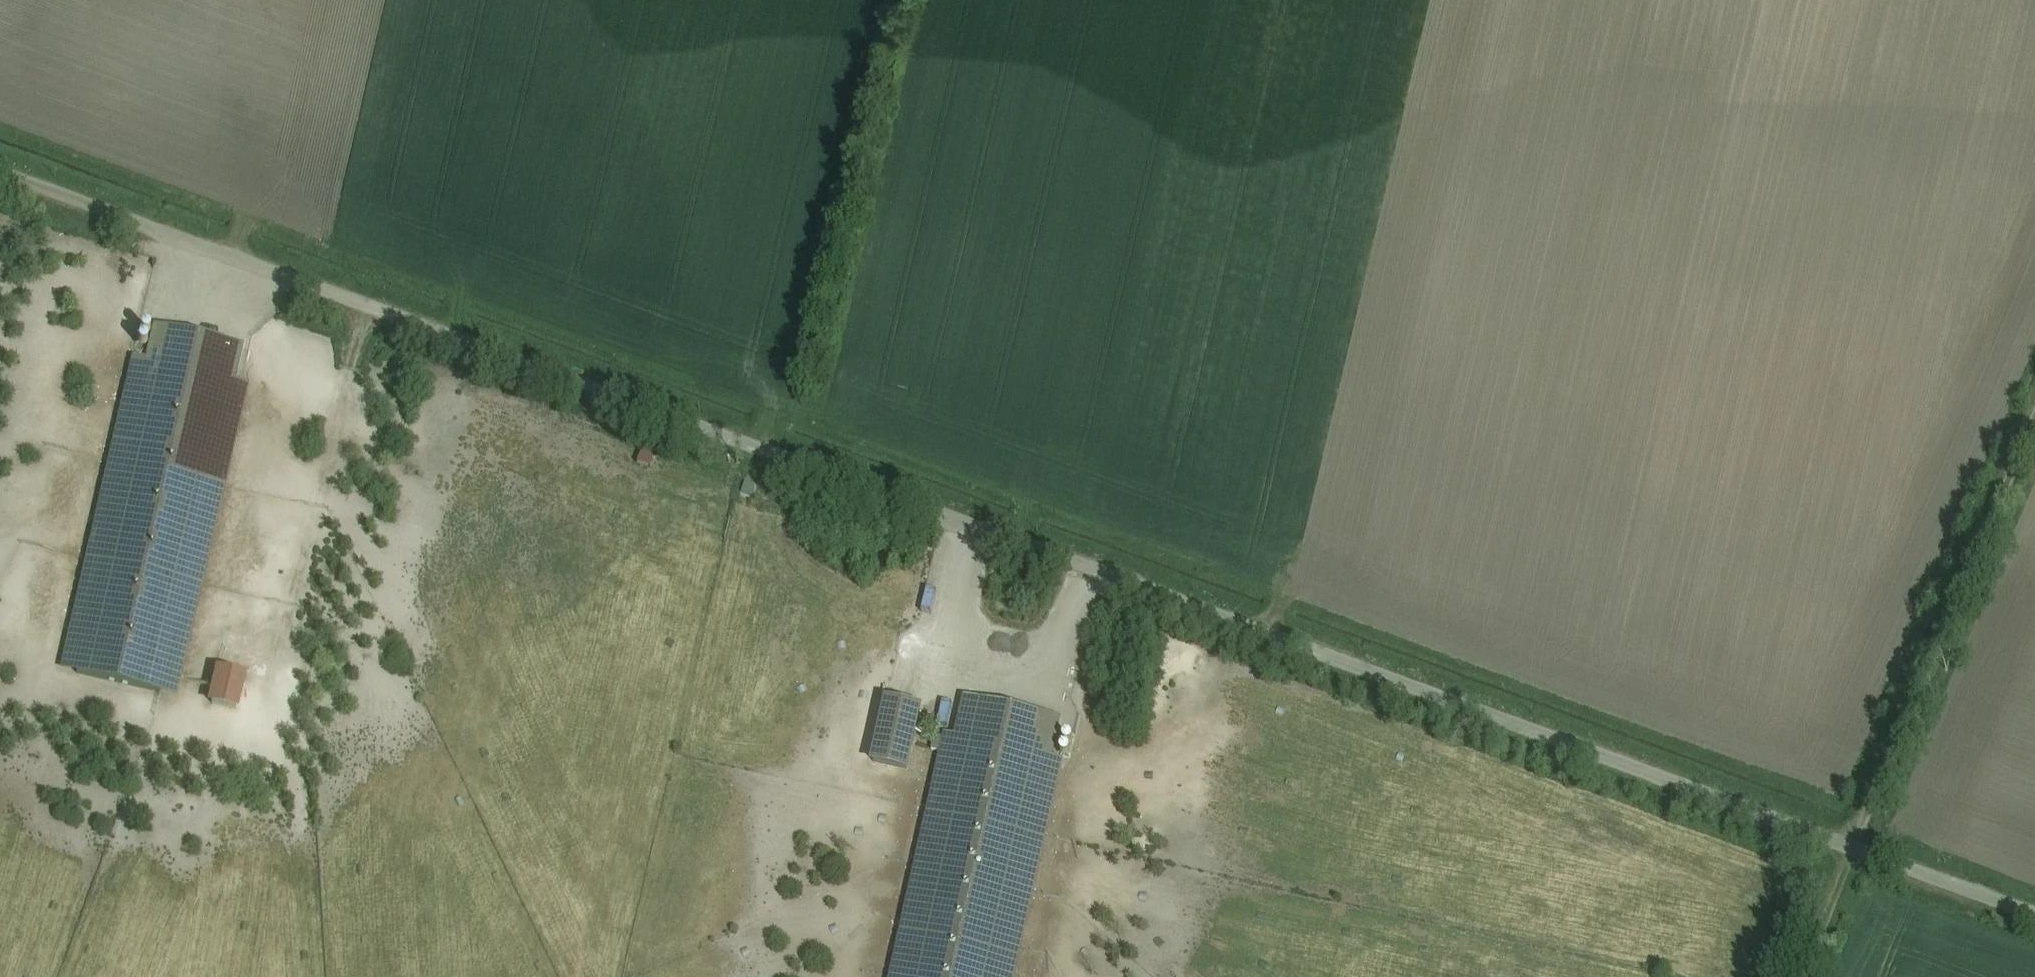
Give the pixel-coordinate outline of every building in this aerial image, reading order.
[(132,358),(58,669),(174,696),(247,387),(233,383),(241,348),(152,327),(144,361),(132,358)] [(214,670),(204,706),(235,714),(245,678),(214,670)] [(1063,764),(1052,762),(1061,721),(962,700),(952,738),(945,737),(944,741),(934,738),(930,753),(940,757),(889,976),(1014,976),(1063,764)] [(883,702),(869,767),(907,775),(921,711),(883,702)]
